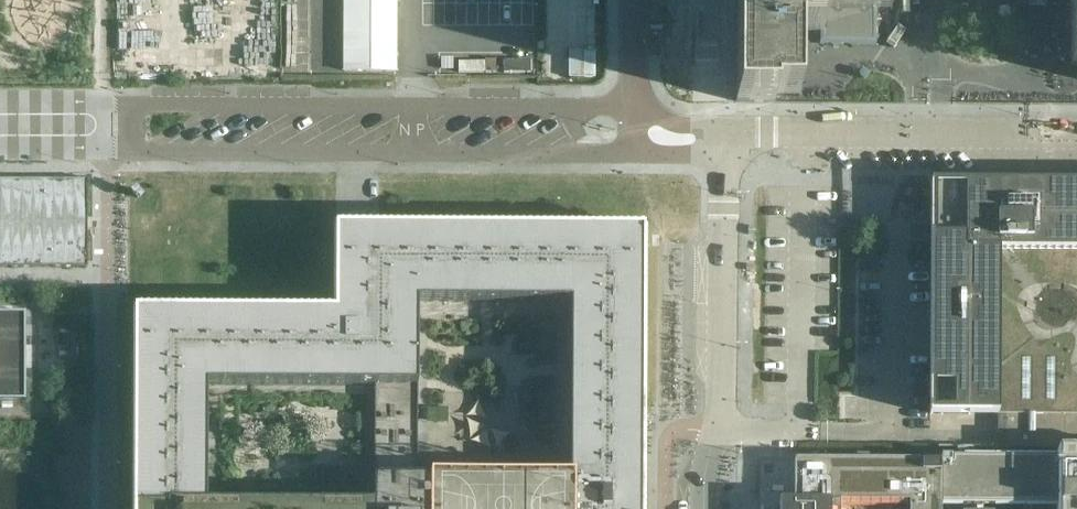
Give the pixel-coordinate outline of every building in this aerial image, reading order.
[(344,71),(396,71),(396,0),(344,0),(344,71)] [(736,102),(775,102),(775,98),(799,98),(799,34),(822,34),(822,43),(833,43),(834,44),(835,46),(836,47),(838,47),(840,47),(841,47),(843,45),(843,44),(844,43),(874,43),(874,11),(891,11),(891,0),(737,0),(736,102)] [(1003,1),(1028,1),(1028,8),(1029,5),(1046,5),(1046,8),(1047,8),(1047,1),(1072,1),(1072,66),(1076,66),(1076,0),(1003,0),(1003,1)] [(863,79),(864,79),(865,79),(866,79),(867,78),(868,77),(868,76),(869,74),(868,73),(868,72),(867,71),(865,70),(864,70),(863,70),(862,70),(861,71),(860,72),(859,73),(859,74),(859,76),(860,77),(860,78),(862,79),(863,79)] [(87,231),(87,229),(87,220),(87,218),(87,180),(0,180),(0,268),(87,268),(87,264),(87,262),(87,231)] [(931,183),(929,420),(1000,420),(1000,446),(1076,447),(1076,184),(931,183)] [(646,229),(335,228),(335,307),(335,312),(135,311),(134,508),(645,508),(645,471),(645,406),(646,229)] [(25,402),(25,327),(25,315),(13,315),(8,315),(0,315),(0,402),(25,402)] [(1058,447),(1058,457),(941,457),(941,504),(1058,504),(1058,508),(1076,508),(1076,447),(1058,447)] [(941,461),(795,460),(795,503),(909,504),(909,508),(941,508),(941,461)]
